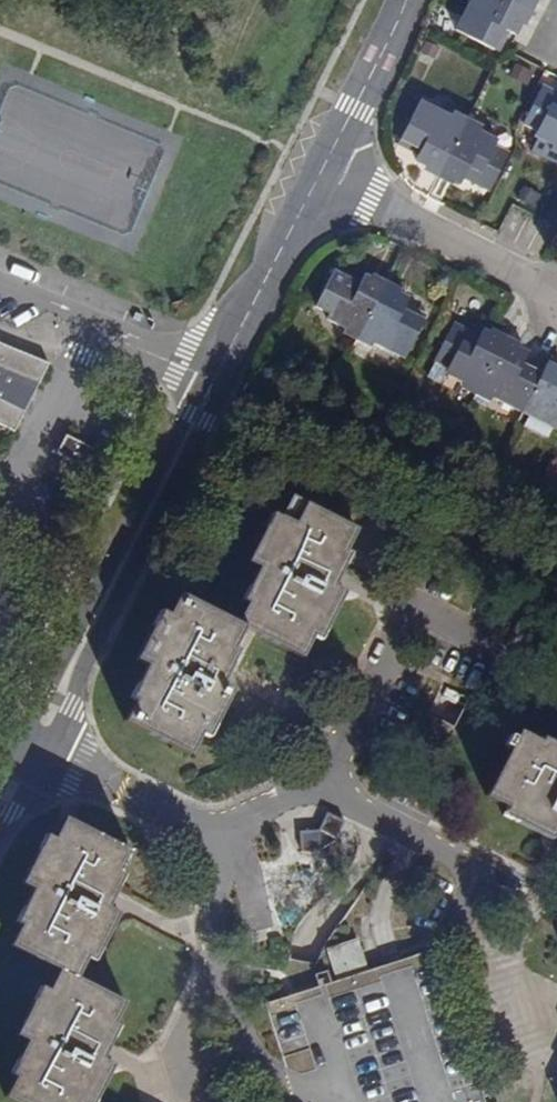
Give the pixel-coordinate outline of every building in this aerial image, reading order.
[(506,0),(471,0),(454,31),(493,51),(503,32),(512,37),(526,11),(506,0)] [(526,11),(532,0),(506,0),(526,11)] [(556,149),(556,97),(541,88),(522,124),(536,131),(533,138),(556,149)] [(439,173),(463,126),(419,104),(399,142),(420,152),(415,161),(439,173)] [(498,143),(463,126),(439,173),(459,183),(463,176),(490,189),(508,153),(495,147),(498,143)] [(328,321),(359,337),(383,288),(364,278),(360,286),(336,275),(316,310),(329,316),(328,321)] [(383,288),(359,337),(405,360),(425,322),(405,311),(410,301),(383,288)] [(448,375),(478,391),(502,342),(484,333),(481,339),(453,326),(435,362),(450,370),(448,375)] [(522,414),(543,374),(526,365),(530,356),(502,342),(478,391),(522,414)] [(24,433),(51,365),(0,344),(0,422),(24,433)] [(522,414),(556,432),(556,431),(556,370),(547,365),(543,374),(522,414)] [(56,449),(86,464),(95,445),(65,431),(56,449)] [(243,604),(234,623),(241,627),(293,653),(303,634),(309,637),(325,607),(330,610),(355,558),(351,556),(359,539),(298,509),(290,526),(282,521),(265,556),(258,552),(234,600),(243,604)] [(241,627),(234,623),(181,597),(169,620),(163,616),(139,665),(149,670),(134,700),(140,704),(130,724),(187,752),(197,732),(203,735),(228,686),(221,682),(236,653),(229,649),(241,627)] [(553,740),(550,747),(519,731),(515,740),(497,731),(468,793),(483,801),(481,806),(532,830),(535,824),(556,835),(556,742),(553,740)] [(77,1100),(99,1056),(92,1053),(107,1021),(103,1020),(115,996),(69,974),(79,952),(88,956),(110,910),(105,908),(120,876),(113,873),(124,852),(65,824),(55,844),(46,839),(24,885),(34,890),(19,921),(24,924),(13,947),(54,967),(43,990),(37,987),(15,1032),(20,1035),(4,1070),(11,1073),(3,1092),(25,1101),(82,1101),(77,1100)] [(352,968),(346,950),(315,960),(321,978),(352,968)] [(549,1089),(556,1092),(551,1101),(556,1101),(556,1073),(549,1089)]
